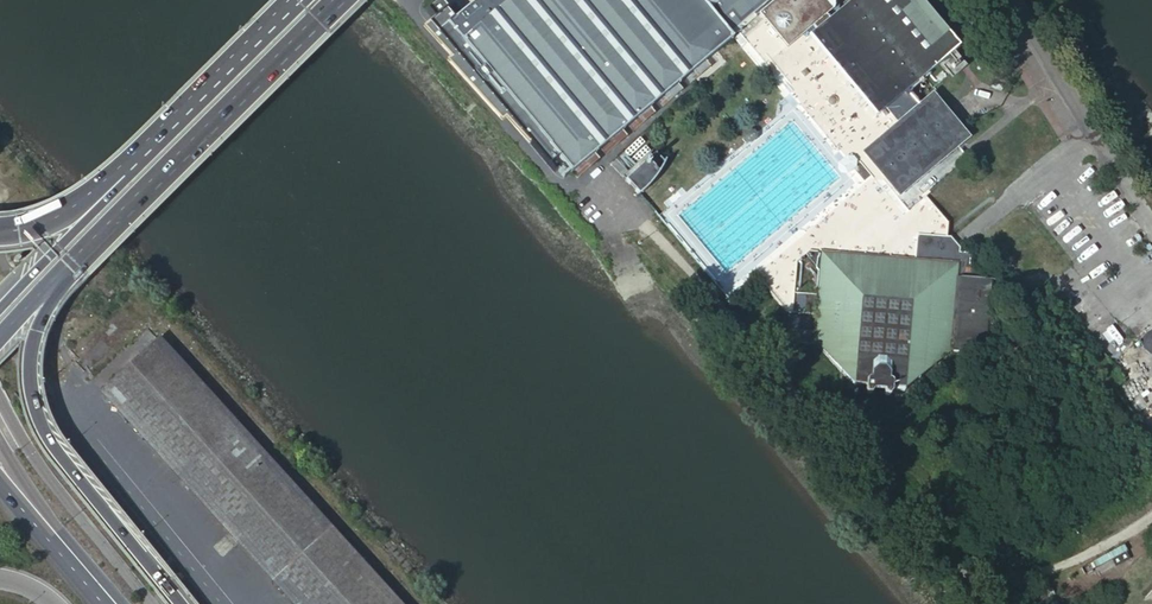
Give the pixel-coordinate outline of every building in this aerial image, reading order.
[(837,7),(836,0),(478,0),(473,5),(445,28),(570,175),(707,59),(733,37),(761,13),(790,46),(812,27),(816,31),(812,35),(880,114),(885,109),(899,125),(870,149),(904,189),(955,146),(953,144),(963,136),(929,96),(919,104),(908,90),(958,47),(919,0),(853,0),(825,23),(823,21),(822,19),(837,7)] [(657,153),(626,181),(639,195),(637,197),(637,198),(641,194),(650,185),(667,161),(666,161),(665,162),(657,153)] [(840,164),(847,171),(855,165),(849,157),(840,164)] [(611,165),(623,178),(629,173),(617,160),(611,165)] [(894,201),(871,176),(757,274),(788,311),(792,311),(791,337),(800,338),(800,342),(817,343),(841,372),(838,390),(867,393),(867,394),(868,395),(870,395),(872,394),(873,387),(884,389),(884,393),(885,394),(886,395),(887,396),(889,396),(891,395),(891,394),(892,389),(904,390),(951,351),(985,354),(991,285),(991,280),(980,279),(976,274),(968,264),(969,253),(958,252),(959,246),(958,246),(949,235),(945,235),(947,222),(925,196),(904,214),(894,201)] [(906,204),(916,194),(909,187),(899,196),(906,204)] [(157,340),(100,392),(293,603),(396,603),(157,340)]
